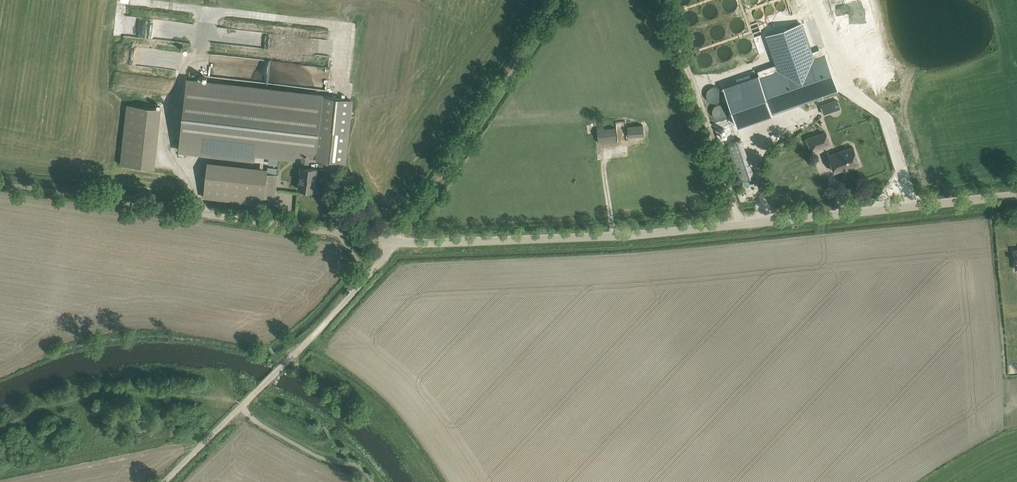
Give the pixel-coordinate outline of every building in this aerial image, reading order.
[(127,16),(126,35),(135,35),(135,16),(127,16)] [(759,75),(724,87),(737,125),(837,90),(824,54),(814,58),(802,24),(766,36),(778,71),(760,77),(759,75)] [(351,99),(187,80),(179,150),(255,158),(256,152),(302,157),(301,167),(299,189),(314,191),(316,169),(308,168),(309,158),(344,162),(351,99)] [(128,104),(127,114),(158,117),(159,108),(128,104)] [(827,104),(821,106),(824,114),(829,112),(827,104)] [(786,126),(784,119),(775,122),(777,129),(786,126)] [(628,137),(644,135),(643,124),(627,126),(628,137)] [(615,128),(597,129),(598,139),(616,138),(615,128)] [(814,136),(818,148),(830,144),(826,132),(814,136)] [(849,169),(860,165),(853,147),(829,155),(835,172),(848,167),(849,169)] [(276,173),(279,159),(268,157),(266,172),(276,173)] [(752,170),(738,174),(741,181),(754,177),(752,170)] [(267,173),(265,197),(275,198),(278,174),(267,173)]
